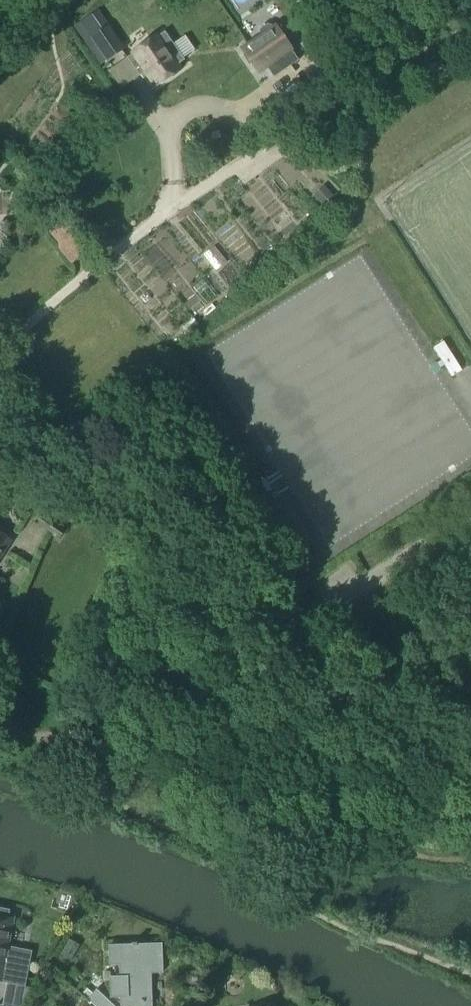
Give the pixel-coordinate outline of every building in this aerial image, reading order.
[(266,67),(274,78),(299,61),(275,27),(273,29),(271,26),(267,25),(260,30),(260,33),(262,36),(242,50),(258,73),(266,67)] [(122,51),(106,28),(91,38),(107,61),(122,51)] [(140,76),(141,75),(146,72),(156,85),(179,69),(176,66),(185,60),(165,32),(129,57),(127,58),(140,76)] [(320,85),(312,89),(318,99),(325,94),(320,85)] [(324,185),(313,196),(323,206),(334,196),(324,185)] [(309,219),(302,224),(307,229),(313,224),(309,219)] [(66,529),(45,516),(38,526),(59,540),(66,529)] [(13,541),(0,533),(0,561),(13,541)] [(7,983),(21,986),(25,970),(16,968),(20,950),(7,948),(14,917),(8,916),(9,911),(0,910),(0,982),(7,983)] [(111,998),(121,998),(121,1005),(152,1005),(150,973),(162,972),(160,943),(108,946),(109,965),(119,964),(120,978),(110,978),(111,998)] [(31,988),(21,986),(7,983),(2,1005),(6,1005),(21,1005),(31,988)] [(82,994),(96,1005),(113,1005),(96,990),(92,994),(86,989),(82,994)]
